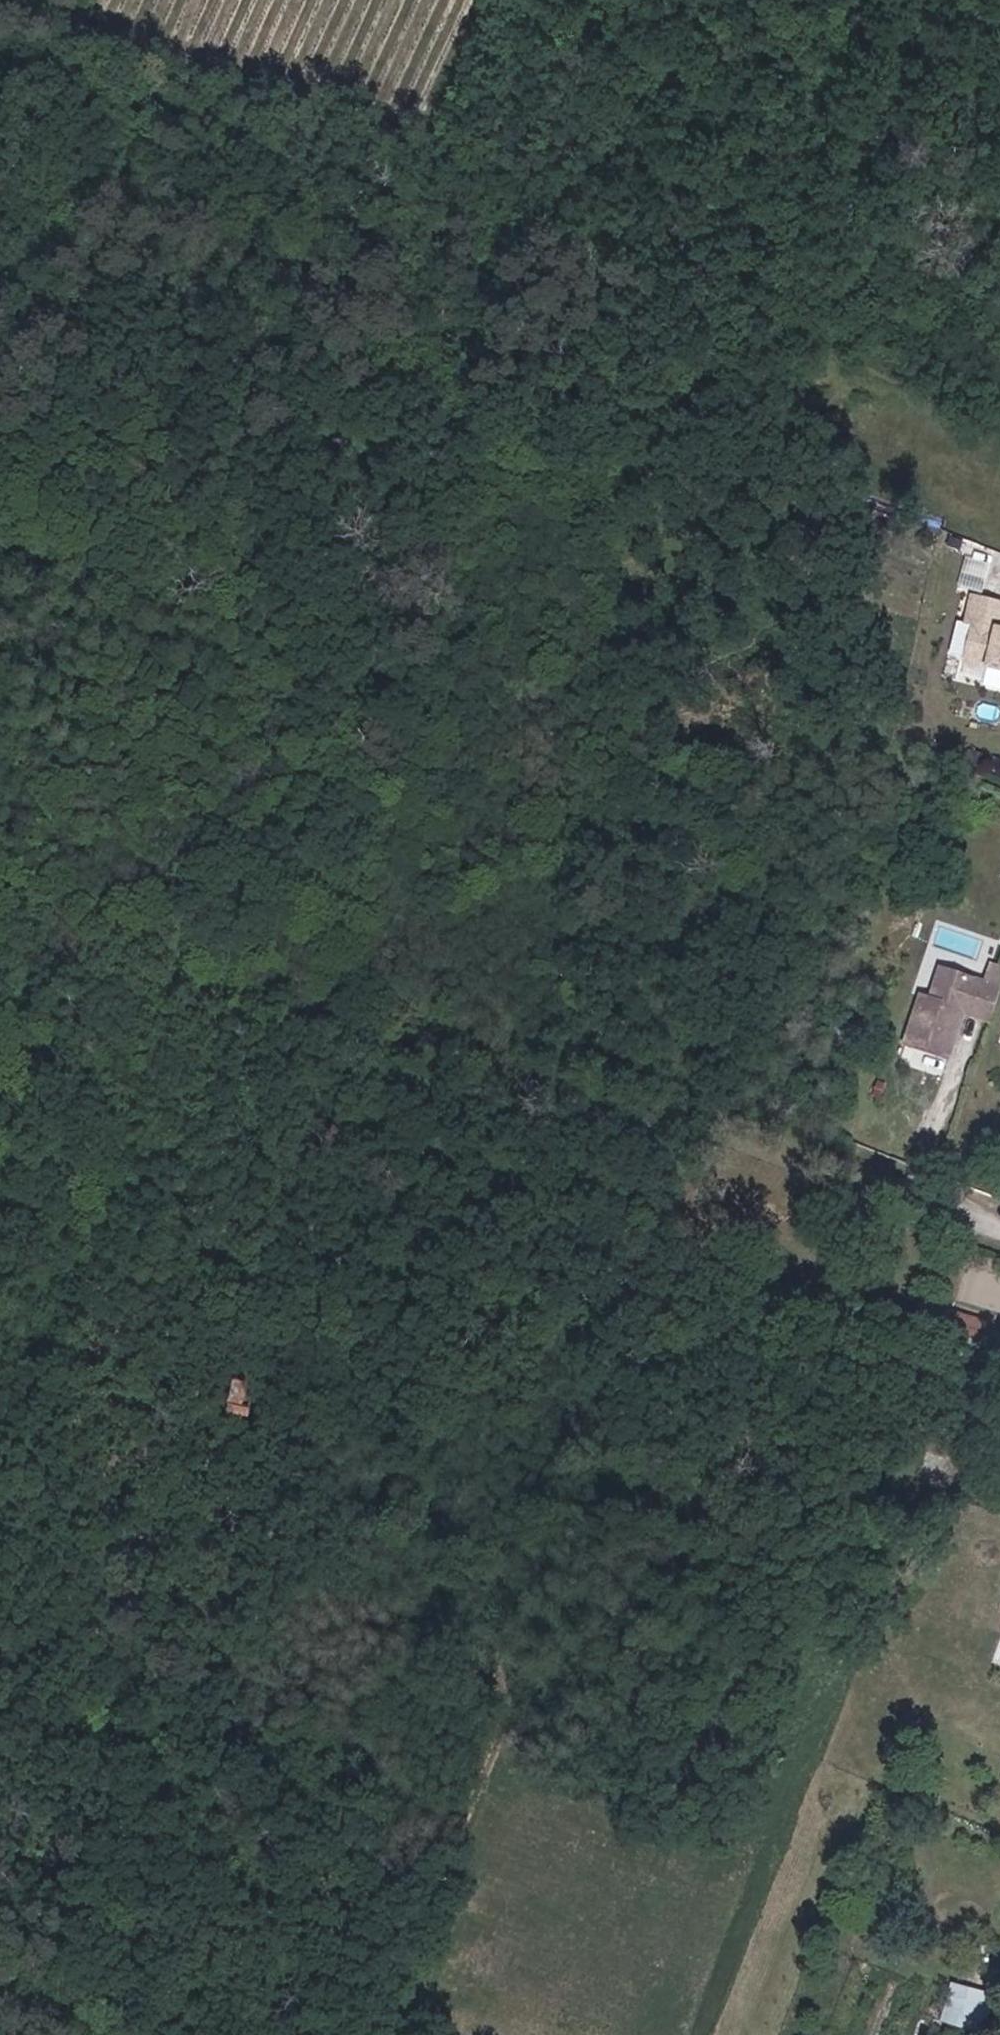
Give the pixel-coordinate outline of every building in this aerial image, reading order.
[(999,619),(999,602),(967,595),(961,622),(969,624),(965,641),(960,660),(984,666),(999,670),(999,628),(998,628),(999,622),(999,619)] [(965,641),(969,624),(961,622),(954,621),(950,638),(965,641)] [(984,666),(980,683),(999,687),(999,670),(984,666)] [(999,993),(999,990),(942,971),(932,1002),(922,999),(907,1046),(949,1060),(964,1013),(991,1022),(999,993)] [(988,1343),(996,1319),(955,1305),(947,1329),(988,1343)] [(985,2029),(996,1991),(952,1978),(941,2017),(985,2029)]
